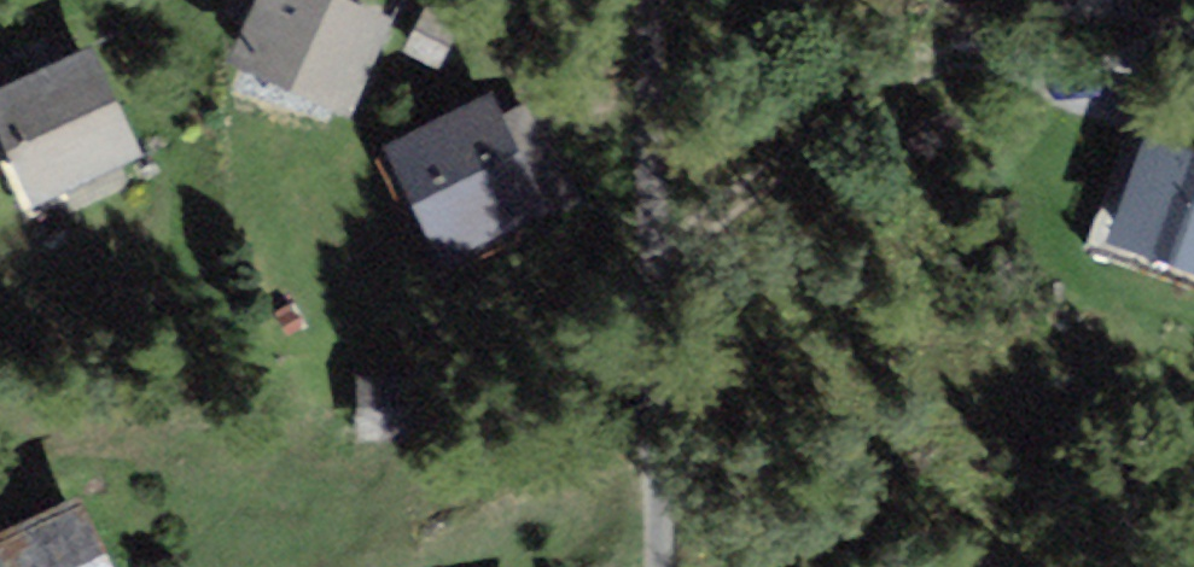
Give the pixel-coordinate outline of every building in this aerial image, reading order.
[(328,0),(264,0),(239,63),(351,108),(385,23),(328,0)] [(0,99),(0,115),(40,199),(134,155),(87,58),(0,99)] [(490,107),(397,151),(446,254),(539,209),(490,107)] [(1154,143),(1118,241),(1193,269),(1193,158),(1154,143)] [(408,386),(362,387),(363,440),(409,439),(408,386)] [(0,551),(0,566),(110,566),(85,512),(0,551)]
